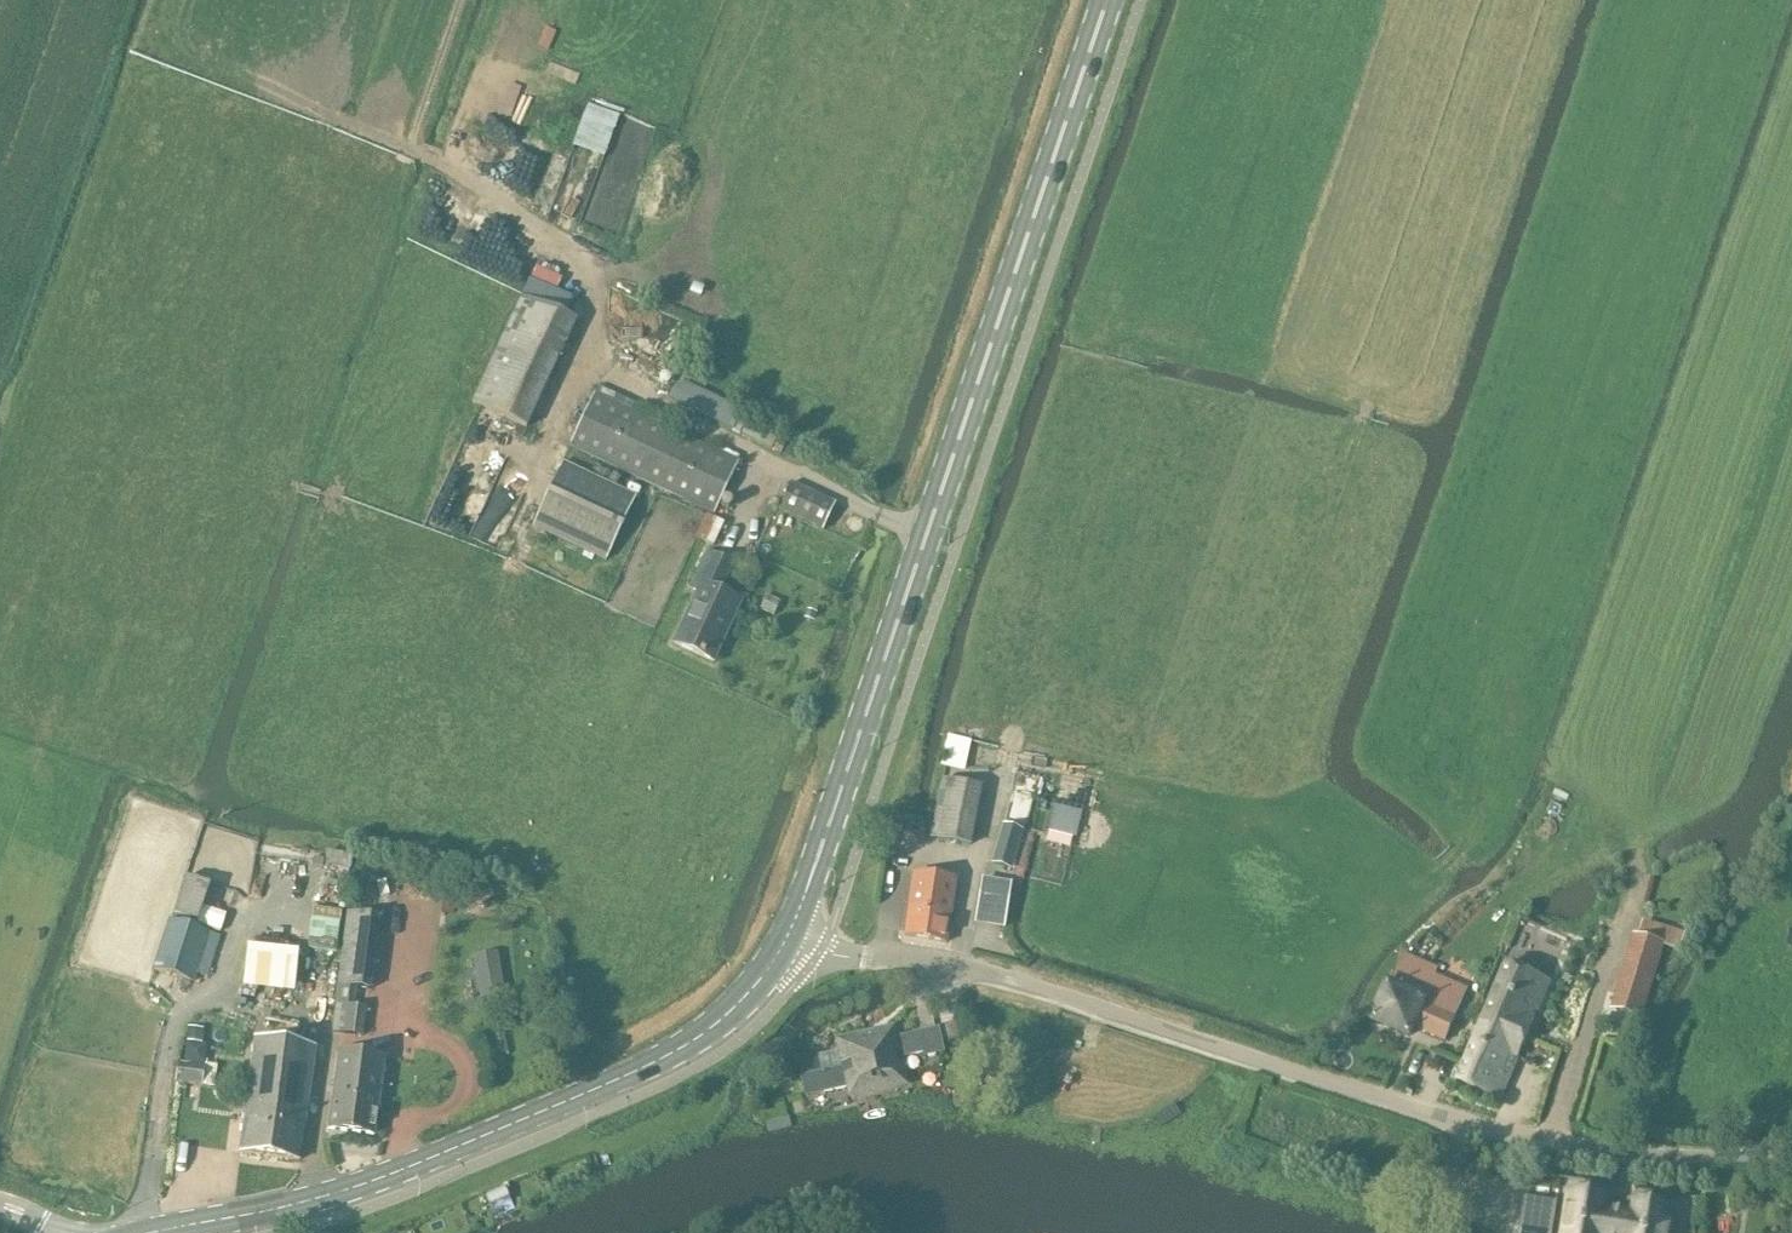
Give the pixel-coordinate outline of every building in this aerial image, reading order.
[(525,428),(576,320),(521,295),(471,402),(525,428)] [(713,513),(737,462),(593,394),(568,445),(713,513)] [(635,497),(563,462),(532,527),(604,561),(635,497)] [(821,530),(834,503),(789,482),(777,509),(821,530)] [(712,662),(740,601),(719,591),(731,563),(706,552),(690,588),(696,590),(672,644),(712,662)] [(969,845),(980,787),(941,780),(930,837),(969,845)] [(992,863),(1011,868),(1022,831),(1003,825),(992,863)] [(912,873),(911,878),(903,936),(946,942),(954,879),(912,873)] [(980,894),(975,921),(1002,927),(1007,900),(980,894)] [(370,989),(378,916),(346,912),(337,985),(370,989)] [(192,982),(208,933),(168,920),(152,969),(192,982)] [(1686,933),(1669,928),(1664,944),(1680,949),(1686,933)] [(497,952),(472,957),(475,972),(500,967),(497,952)] [(1484,1019),(1526,1036),(1548,980),(1507,963),(1484,1019)] [(1431,985),(1396,970),(1374,1021),(1410,1036),(1413,1029),(1444,1042),(1453,1021),(1422,1007),(1431,985)] [(1627,973),(1616,1009),(1642,1017),(1653,981),(1627,973)] [(336,1005),(332,1032),(362,1036),(365,1009),(336,1005)] [(1500,1101),(1526,1036),(1484,1019),(1457,1082),(1500,1101)] [(955,1022),(942,1025),(946,1042),(959,1039),(955,1022)] [(188,1028),(186,1041),(202,1043),(204,1030),(204,1028),(188,1026),(188,1028)] [(837,1052),(798,1060),(805,1095),(845,1087),(905,1074),(901,1059),(922,1054),(923,1059),(943,1054),(938,1029),(897,1038),(894,1026),(834,1039),(837,1052)] [(255,1038),(244,1124),(241,1152),(299,1159),(315,1047),(255,1038)] [(373,1134),(384,1058),(338,1051),(327,1128),(373,1134)] [(772,1064),(776,1081),(793,1078),(789,1060),(772,1064)] [(204,1065),(177,1061),(175,1082),(201,1085),(204,1065)] [(1571,1193),(1565,1232),(1669,1232),(1673,1209),(1633,1202),(1632,1211),(1610,1207),(1611,1199),(1571,1193)]
